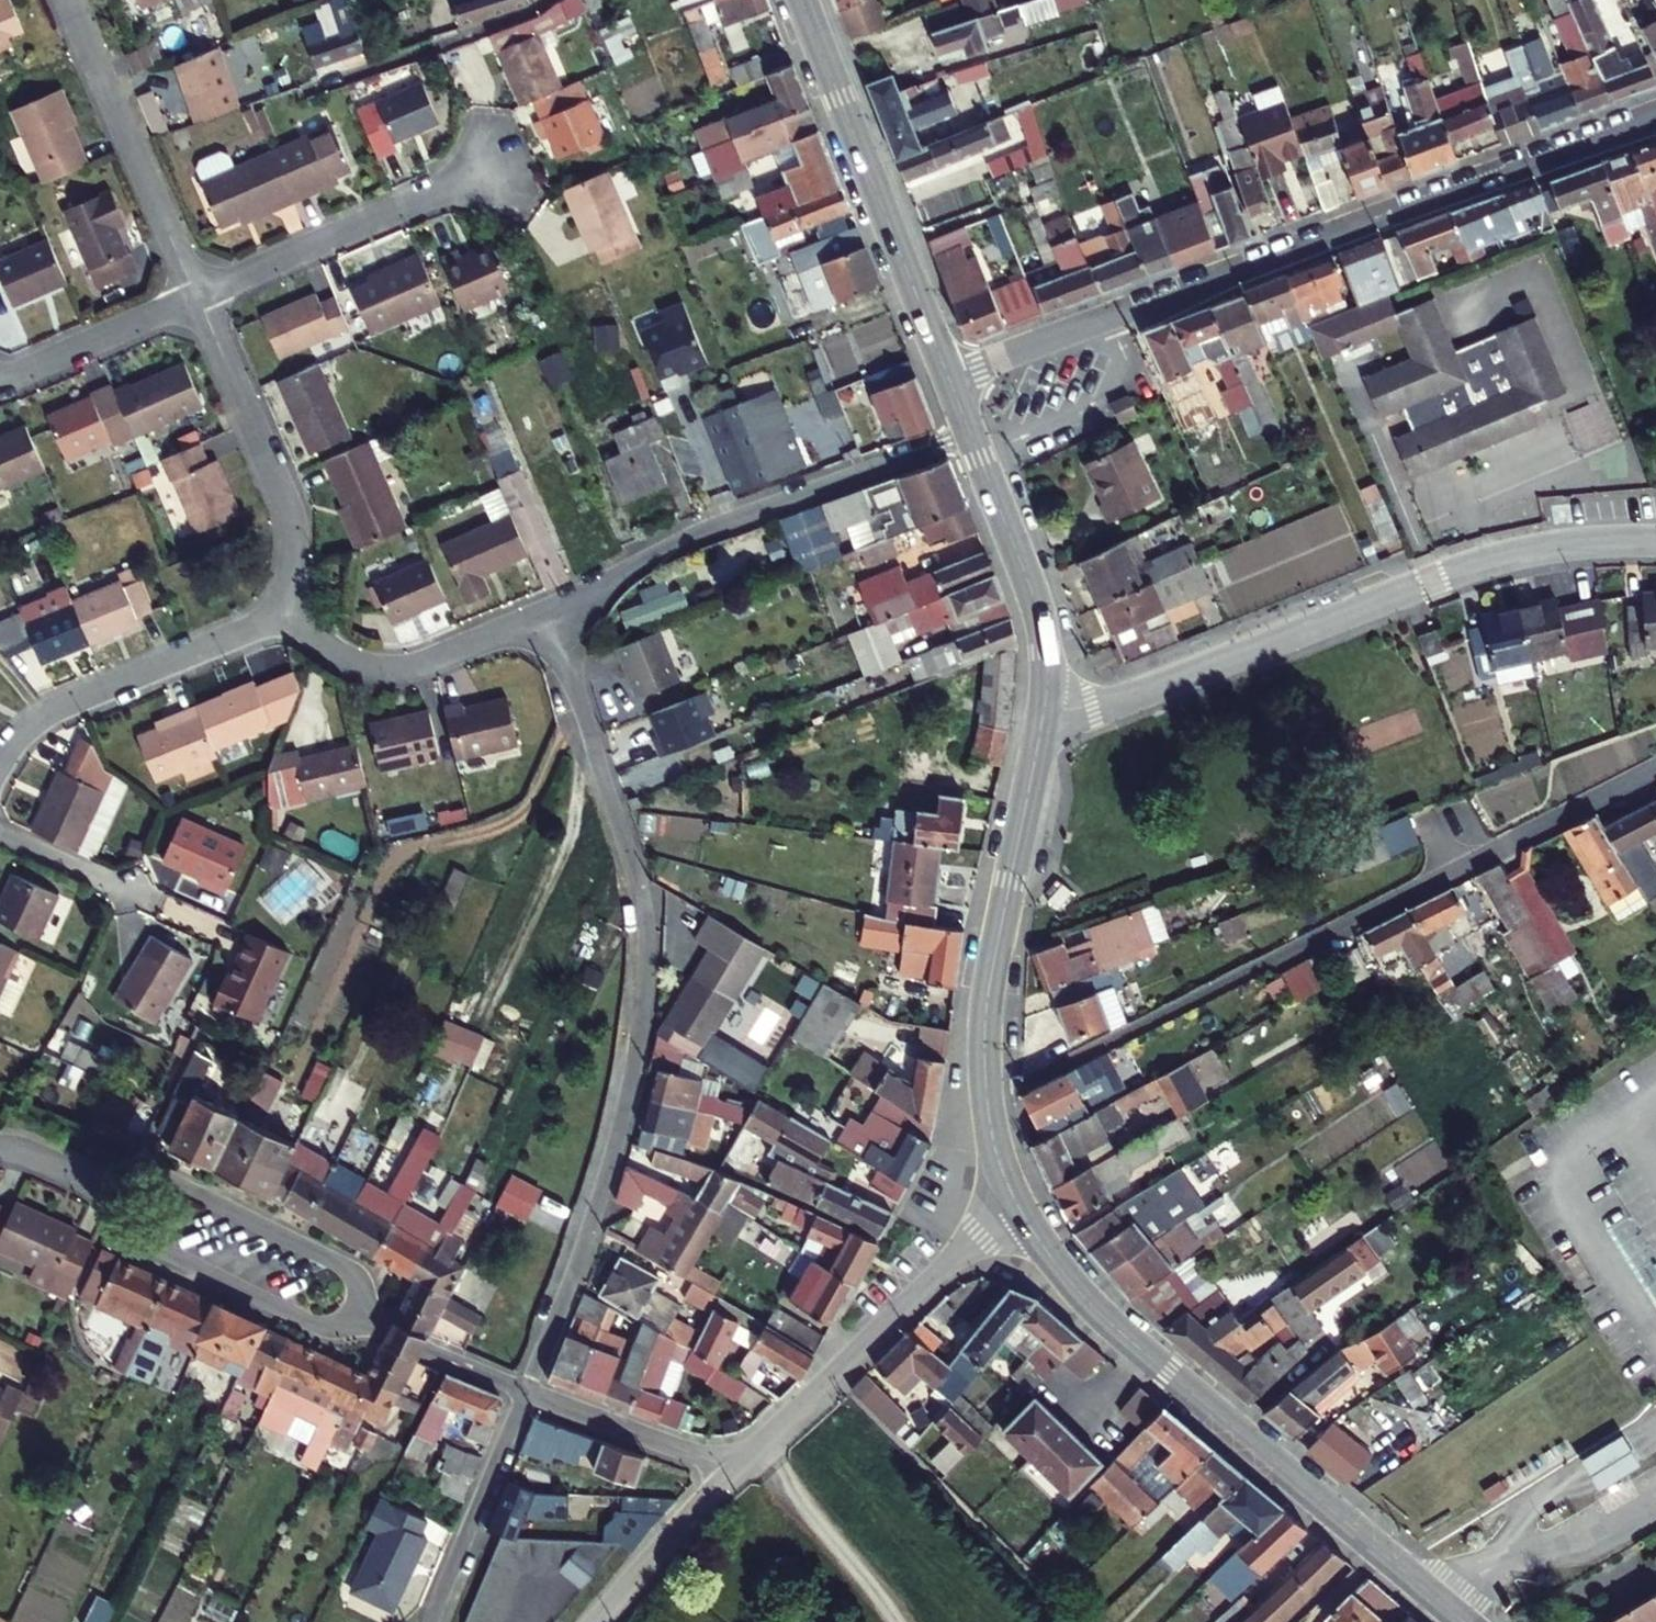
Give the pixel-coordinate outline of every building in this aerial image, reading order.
[(148,15),(184,0),(193,20),(211,13),(221,9),(217,0),(142,0),(148,15)] [(461,26),(533,1),(532,0),(452,0),(461,26)] [(774,15),(768,0),(731,0),(719,5),(683,17),(716,98),(766,79),(760,63),(722,77),(706,32),(719,26),(723,34),(774,15)] [(848,15),(852,13),(869,6),(867,0),(842,0),(848,15)] [(894,29),(883,0),(869,6),(852,13),(862,42),(894,29)] [(997,0),(966,0),(967,5),(976,27),(1004,19),(997,0)] [(1583,8),(1603,54),(1628,43),(1611,8),(1628,0),(1579,0),(1583,8)] [(24,30),(13,5),(0,10),(0,41),(24,30)] [(1004,19),(976,27),(967,5),(933,16),(947,62),(970,55),(973,60),(998,52),(995,43),(1015,37),(1013,28),(1024,25),(1023,19),(1032,15),(1031,12),(1004,19)] [(1574,12),(1593,58),(1575,66),(1594,116),(1626,104),(1603,54),(1583,8),(1574,12)] [(221,9),(211,13),(225,47),(235,43),(221,9)] [(343,12),(296,29),(312,73),(359,56),(343,12)] [(624,36),(619,20),(590,30),(595,45),(624,36)] [(1655,57),(1655,24),(1644,29),(1655,57)] [(1550,36),(1559,61),(1550,64),(1558,85),(1542,93),(1557,130),(1594,116),(1575,66),(1561,32),(1550,36)] [(504,53),(526,108),(564,93),(542,37),(504,53)] [(1493,85),(1491,78),(1479,40),(1469,44),(1482,89),(1493,85)] [(1635,58),(1628,43),(1603,54),(1626,104),(1655,93),(1655,64),(1649,66),(1644,55),(1635,58)] [(205,53),(174,66),(194,120),(238,105),(218,48),(205,53)] [(1420,89),(1433,128),(1412,136),(1426,179),(1472,162),(1464,143),(1445,89),(1433,56),(1422,61),(1431,85),(1420,89)] [(1512,71),(1491,78),(1493,85),(1508,126),(1515,146),(1557,130),(1542,93),(1558,85),(1550,64),(1547,58),(1528,66),(1536,85),(1520,91),(1512,71)] [(811,113),(794,69),(766,79),(778,108),(727,126),(734,142),(811,113)] [(913,96),(906,80),(874,92),(884,116),(905,108),(907,112),(889,118),(899,145),(967,117),(957,90),(950,92),(948,88),(963,82),(961,78),(913,96)] [(1469,94),(1464,82),(1445,89),(1464,143),(1508,126),(1493,85),(1482,89),(1469,94)] [(418,85),(355,111),(375,157),(392,150),(389,142),(434,123),(418,85)] [(144,89),(164,139),(173,135),(153,86),(144,89)] [(1368,97),(1382,137),(1409,127),(1394,87),(1368,97)] [(1243,103),(1239,90),(1216,99),(1220,112),(1243,103)] [(59,96),(13,116),(19,130),(63,106),(59,96)] [(1297,103),(1251,120),(1261,141),(1274,176),(1297,167),(1294,159),(1316,151),(1307,128),(1297,103)] [(63,106),(19,130),(47,189),(90,169),(63,106)] [(601,145),(586,106),(532,127),(539,145),(547,142),(555,163),(601,145)] [(763,219),(840,190),(811,113),(734,142),(743,166),(790,148),(798,171),(779,179),(783,190),(756,200),(763,219)] [(1353,147),(1342,116),(1307,128),(1316,151),(1319,160),(1316,161),(1336,213),(1353,207),(1344,182),(1339,183),(1334,169),(1357,161),(1352,148),(1353,147)] [(1018,142),(1009,119),(939,149),(949,171),(1018,142)] [(309,197),(307,190),(346,173),(328,125),(270,150),(293,203),(309,197)] [(1382,137),(1400,189),(1426,179),(1412,136),(1409,127),(1382,137)] [(1206,141),(1235,221),(1219,226),(1229,252),(1263,240),(1253,211),(1250,212),(1239,184),(1235,186),(1218,137),(1206,141)] [(1353,147),(1373,199),(1400,189),(1382,137),(1353,147)] [(1246,170),(1263,217),(1286,209),(1274,176),(1261,141),(1247,147),(1254,168),(1246,170)] [(1373,199),(1353,147),(1352,148),(1357,161),(1372,199),(1373,199)] [(949,171),(939,149),(907,163),(916,185),(941,175),(945,184),(953,181),(949,171)] [(273,212),(293,203),(270,150),(227,168),(221,156),(214,154),(194,162),(191,170),(217,229),(270,207),(273,212)] [(1642,160),(1655,195),(1655,155),(1642,160)] [(1642,160),(1612,171),(1630,218),(1648,211),(1655,230),(1655,195),(1642,160)] [(1630,218),(1612,171),(1557,191),(1566,215),(1609,200),(1626,247),(1639,242),(1630,218)] [(627,252),(596,176),(553,193),(578,257),(585,254),(591,268),(627,252)] [(1156,222),(1143,186),(1127,192),(1163,277),(1205,261),(1187,213),(1187,210),(1156,222)] [(112,188),(64,209),(99,289),(136,272),(111,215),(122,210),(112,188)] [(774,246),(851,217),(840,190),(763,219),(774,246)] [(1113,256),(1104,237),(1093,241),(1116,294),(1163,277),(1127,192),(1114,197),(1124,222),(1116,226),(1126,251),(1113,256)] [(1541,214),(1535,195),(1458,223),(1481,269),(1496,264),(1483,237),(1541,214)] [(1217,222),(1210,203),(1187,213),(1205,261),(1210,260),(1198,228),(1217,222)] [(1081,210),(1062,218),(1075,256),(1079,268),(1085,266),(1099,301),(1116,294),(1093,241),(1081,210)] [(741,228),(757,269),(779,261),(774,246),(763,219),(741,228)] [(1229,252),(1219,226),(1217,222),(1198,228),(1210,260),(1229,252)] [(1403,244),(1412,262),(1404,266),(1415,289),(1447,276),(1442,264),(1459,256),(1469,274),(1481,269),(1458,223),(1403,244)] [(979,246),(971,228),(943,239),(950,257),(979,246)] [(880,291),(857,231),(803,252),(826,312),(880,291)] [(984,259),(979,246),(950,257),(984,344),(1039,322),(1023,279),(1006,286),(994,256),(984,259)] [(1395,246),(1350,262),(1372,312),(1397,302),(1417,294),(1415,289),(1404,266),(1395,246)] [(467,256),(448,266),(474,322),(515,303),(492,256),(472,265),(467,256)] [(1062,277),(1044,284),(1057,316),(1099,301),(1085,266),(1079,268),(1075,256),(1058,263),(1062,277)] [(57,258),(5,281),(25,326),(77,304),(57,258)] [(358,299),(377,344),(446,316),(424,263),(394,275),(397,283),(358,299)] [(1351,290),(1341,265),(1318,274),(1334,314),(1349,309),(1343,293),(1351,290)] [(1334,314),(1318,274),(1295,282),(1313,324),(1317,333),(1338,325),(1334,314)] [(1295,282),(1252,299),(1252,303),(1276,350),(1282,347),(1278,338),(1313,324),(1295,282)] [(667,321),(644,330),(667,389),(684,382),(680,372),(709,361),(686,300),(663,309),(667,321)] [(264,323),(282,364),(351,335),(338,303),(321,310),(317,301),(264,323)] [(1397,302),(1372,312),(1338,325),(1317,333),(1331,366),(1360,355),(1360,352),(1407,333),(1421,365),(1373,385),(1388,424),(1410,415),(1421,440),(1407,446),(1421,484),(1548,433),(1541,415),(1574,401),(1543,325),(1504,340),(1506,344),(1466,360),(1445,306),(1404,321),(1397,302)] [(1276,350),(1252,303),(1220,315),(1248,375),(1255,389),(1266,385),(1254,358),(1276,350)] [(1248,375),(1220,315),(1186,329),(1213,389),(1248,375)] [(1175,403),(1182,416),(1217,400),(1213,389),(1186,329),(1156,340),(1182,400),(1175,403)] [(850,348),(839,350),(837,341),(815,345),(818,366),(811,367),(818,414),(839,411),(834,374),(853,371),(850,348)] [(117,392),(139,440),(206,410),(188,369),(135,393),(131,385),(117,391),(117,392)] [(283,388),(312,458),(354,440),(325,371),(283,388)] [(897,454),(946,439),(921,373),(874,391),(897,454)] [(120,452),(140,443),(139,440),(117,392),(97,401),(98,404),(54,424),(73,466),(117,446),(120,452)] [(816,470),(786,396),(746,412),(776,486),(816,470)] [(1162,408),(1155,402),(1150,408),(1158,414),(1162,408)] [(1120,412),(1129,431),(1148,423),(1140,403),(1120,412)] [(776,486),(746,412),(713,425),(744,499),(776,486)] [(664,442),(656,423),(645,427),(653,447),(664,442)] [(52,469),(34,427),(0,441),(0,491),(52,469)] [(1135,462),(1125,440),(1080,460),(1089,483),(1135,462)] [(338,504),(350,535),(401,514),(372,444),(328,462),(344,501),(338,504)] [(630,504),(670,486),(653,447),(613,465),(630,504)] [(497,460),(519,509),(536,548),(556,593),(580,582),(521,449),(497,460)] [(183,487),(204,534),(249,515),(229,467),(219,471),(210,452),(166,471),(175,491),(183,487)] [(965,507),(946,461),(876,485),(883,504),(901,498),(910,519),(898,519),(887,523),(884,524),(889,537),(938,518),(965,507)] [(1104,526),(1154,503),(1135,462),(1089,483),(1100,505),(1095,508),(1104,526)] [(876,485),(776,519),(798,572),(842,555),(832,528),(882,510),(887,523),(898,519),(910,519),(901,498),(883,504),(876,485)] [(1383,543),(1399,536),(1382,498),(1366,505),(1383,543)] [(948,545),(976,534),(965,507),(938,518),(948,545)] [(519,509),(443,542),(469,601),(497,589),(488,568),(536,548),(519,509)] [(1126,556),(1120,542),(1077,562),(1085,579),(1077,582),(1089,610),(1097,605),(1196,562),(1221,550),(1212,532),(1139,565),(1133,553),(1126,556)] [(433,548),(377,572),(396,614),(451,590),(433,548)] [(993,575),(984,552),(880,593),(885,607),(916,594),(920,604),(993,575)] [(1160,608),(1207,588),(1196,562),(1097,605),(1116,649),(1168,627),(1160,608)] [(116,568),(119,574),(72,594),(92,640),(137,619),(134,611),(153,603),(135,565),(134,564),(133,563),(131,563),(127,563),(116,568)] [(620,606),(626,626),(683,608),(673,575),(639,586),(643,599),(620,606)] [(937,647),(1010,618),(993,575),(920,604),(937,647)] [(0,621),(0,645),(9,655),(31,644),(39,663),(92,640),(72,594),(68,585),(50,592),(52,595),(34,603),(33,600),(18,605),(16,609),(18,613),(0,621)] [(1632,646),(1655,645),(1655,595),(1631,596),(1631,606),(1617,607),(1619,656),(1632,655),(1632,646)] [(1544,613),(1543,605),(1507,612),(1518,661),(1554,654),(1556,663),(1599,654),(1589,604),(1544,613)] [(912,627),(905,609),(848,632),(865,675),(901,661),(887,625),(894,623),(898,633),(912,627)] [(1468,685),(1483,682),(1480,670),(1518,661),(1507,612),(1469,621),(1471,631),(1456,634),(1468,685)] [(994,653),(1020,643),(1010,618),(937,647),(904,660),(907,667),(910,675),(959,656),(961,662),(993,649),(994,653)] [(1124,667),(1176,645),(1168,627),(1116,649),(1124,667)] [(660,628),(617,644),(638,699),(681,683),(660,628)] [(1434,656),(1425,634),(1405,642),(1414,664),(1434,656)] [(1005,776),(1019,719),(1020,643),(994,653),(940,674),(948,697),(990,683),(990,714),(978,771),(1005,776)] [(910,675),(907,667),(838,694),(845,711),(940,674),(994,653),(993,649),(961,662),(959,656),(910,675)] [(1483,685),(1522,676),(1518,661),(1480,670),(1483,682),(1483,685)] [(256,694),(254,689),(200,711),(217,755),(287,727),(302,688),(299,677),(256,694)] [(465,708),(462,696),(440,702),(456,759),(521,742),(508,696),(465,708)] [(456,759),(440,702),(412,710),(414,716),(373,728),(385,776),(456,759)] [(412,710),(371,721),(373,728),(414,716),(412,710)] [(183,727),(139,744),(156,786),(219,762),(217,755),(200,711),(179,719),(183,727)] [(298,758),(310,806),(373,791),(361,742),(298,758)] [(1493,774),(1496,780),(1533,766),(1531,760),(1493,774)] [(68,768),(41,825),(85,846),(112,789),(68,768)] [(884,829),(878,828),(878,833),(902,837),(942,841),(963,844),(969,794),(916,788),(914,808),(905,807),(903,820),(885,817),(884,829)] [(1600,831),(1629,881),(1633,888),(1638,897),(1651,889),(1629,848),(1655,832),(1655,798),(1600,831)] [(1590,814),(1566,829),(1603,895),(1629,881),(1600,831),(1590,814)] [(194,821),(175,864),(238,892),(258,849),(194,821)] [(1383,857),(1368,825),(1337,836),(1353,868),(1383,857)] [(1603,895),(1566,829),(1558,834),(1607,920),(1641,901),(1638,897),(1633,888),(1608,901),(1603,895)] [(895,896),(936,900),(942,841),(902,837),(895,896)] [(458,849),(443,881),(459,888),(474,856),(458,849)] [(1544,906),(1514,854),(1494,864),(1524,916),(1540,944),(1549,939),(1535,911),(1544,906)] [(1524,916),(1494,864),(1474,874),(1504,927),(1524,916)] [(37,938),(58,895),(13,874),(0,900),(0,921),(37,938)] [(1629,881),(1603,895),(1608,901),(1633,888),(1629,881)] [(1462,913),(1449,887),(1405,909),(1442,972),(1452,967),(1441,947),(1451,942),(1442,923),(1462,913)] [(1066,939),(1040,949),(1056,986),(1122,963),(1141,954),(1139,949),(1157,942),(1143,904),(1090,922),(1096,937),(1069,948),(1066,939)] [(1543,950),(1561,939),(1544,906),(1535,911),(1549,939),(1540,944),(1543,950)] [(1442,972),(1405,909),(1362,931),(1375,956),(1401,943),(1411,962),(1418,959),(1428,980),(1442,972)] [(928,969),(928,980),(959,983),(970,926),(885,916),(880,941),(912,945),(909,967),(928,969)] [(771,951),(718,917),(705,938),(719,947),(702,973),(741,998),(771,951)] [(230,973),(217,1002),(262,1022),(295,947),(257,931),(236,976),(230,973)] [(160,932),(121,999),(164,1023),(202,957),(160,932)] [(26,948),(0,935),(0,1003),(26,948)] [(1368,974),(1354,948),(1342,955),(1355,981),(1368,974)] [(1319,976),(1329,970),(1318,949),(1306,955),(1319,976)] [(1319,976),(1306,955),(1292,962),(1308,990),(1322,982),(1319,976)] [(1308,990),(1292,962),(1279,968),(1294,998),(1308,990)] [(1112,1018),(1115,1027),(1133,1018),(1118,980),(1126,976),(1122,963),(1056,986),(1074,1032),(1112,1018)] [(1484,967),(1458,984),(1467,998),(1494,981),(1484,967)] [(752,1005),(741,998),(702,973),(661,1037),(690,1056),(718,1073),(739,1041),(732,1036),(752,1005)] [(832,1058),(845,1038),(866,1005),(836,986),(802,1039),(832,1058)] [(430,1051),(473,1064),(484,1030),(441,1017),(430,1051)] [(939,1130),(958,1026),(897,1020),(892,1046),(922,1052),(914,1084),(867,1053),(854,1073),(921,1118),(939,1130)] [(656,1071),(664,1073),(655,1102),(720,1120),(750,1129),(758,1116),(725,1106),(726,1103),(708,1098),(713,1085),(685,1079),(690,1056),(661,1037),(659,1036),(656,1071)] [(854,1073),(867,1053),(845,1038),(832,1058),(854,1073)] [(94,1047),(84,1064),(148,1099),(158,1082),(94,1047)] [(194,1047),(181,1073),(199,1081),(211,1055),(194,1047)] [(1109,1062),(1104,1052),(1023,1094),(1042,1131),(1086,1108),(1073,1082),(1109,1062)] [(1213,1082),(1197,1053),(1159,1073),(1174,1103),(1213,1082)] [(233,1070),(215,1062),(184,1128),(247,1158),(260,1130),(216,1108),(233,1070)] [(247,1109),(267,1114),(278,1074),(258,1068),(247,1109)] [(1086,1108),(1042,1131),(1029,1138),(1048,1182),(1073,1168),(1067,1154),(1104,1134),(1100,1126),(1119,1116),(1109,1096),(1086,1108)] [(750,1129),(728,1167),(740,1172),(761,1134),(778,1144),(778,1142),(793,1150),(807,1126),(793,1118),(766,1101),(758,1116),(750,1129)] [(720,1120),(655,1102),(642,1146),(690,1164),(694,1149),(711,1154),(720,1120)] [(111,1120),(102,1134),(158,1166),(181,1117),(169,1111),(150,1142),(111,1120)] [(841,1147),(854,1127),(831,1114),(819,1134),(841,1147)] [(912,1133),(930,1144),(939,1130),(921,1118),(912,1133)] [(913,1191),(937,1148),(930,1144),(912,1133),(900,1153),(854,1127),(841,1147),(886,1174),(913,1191)] [(187,1157),(184,1164),(232,1189),(247,1158),(184,1128),(177,1142),(182,1145),(179,1152),(187,1157)] [(1145,1129),(1073,1168),(1048,1182),(1068,1229),(1112,1203),(1099,1178),(1154,1147),(1145,1129)] [(297,1182),(309,1155),(260,1130),(247,1158),(297,1182)] [(741,1182),(690,1164),(642,1146),(639,1145),(636,1157),(676,1170),(675,1174),(712,1186),(705,1197),(728,1206),(741,1182)] [(297,1182),(282,1213),(318,1232),(346,1174),(334,1168),(319,1191),(310,1187),(321,1162),(309,1155),(297,1182)] [(775,1156),(760,1181),(772,1186),(785,1163),(786,1162),(775,1156)] [(383,1188),(353,1250),(397,1272),(427,1210),(448,1167),(429,1157),(409,1201),(383,1188)] [(247,1158),(232,1189),(282,1213),(297,1182),(247,1158)] [(817,1178),(785,1163),(772,1186),(798,1196),(885,1240),(898,1218),(836,1188),(840,1178),(822,1169),(817,1178)] [(621,1204),(642,1215),(660,1179),(632,1168),(621,1204)] [(346,1174),(318,1232),(353,1250),(383,1188),(361,1177),(359,1181),(346,1174)] [(877,1189),(904,1206),(913,1191),(886,1174),(877,1189)] [(750,1219),(768,1193),(741,1182),(728,1206),(750,1219)] [(495,1190),(485,1184),(461,1230),(431,1289),(463,1305),(478,1275),(467,1269),(478,1247),(468,1242),(495,1190)] [(1144,1184),(1112,1203),(1068,1229),(1098,1266),(1139,1241),(1121,1216),(1151,1196),(1144,1184)] [(521,1187),(507,1217),(537,1231),(551,1202),(521,1187)] [(657,1231),(645,1255),(688,1280),(708,1244),(728,1206),(705,1197),(688,1190),(683,1198),(688,1202),(682,1214),(693,1219),(680,1243),(657,1231)] [(0,1204),(0,1239),(18,1247),(34,1214),(37,1207),(11,1195),(5,1207),(0,1204)] [(1364,1259),(1423,1220),(1410,1200),(1351,1239),(1364,1259)] [(813,1230),(822,1214),(791,1202),(784,1218),(813,1230)] [(730,1256),(750,1219),(728,1206),(708,1244),(730,1256)] [(427,1210),(397,1272),(431,1289),(461,1230),(427,1210)] [(97,1249),(99,1244),(34,1214),(18,1247),(12,1260),(96,1299),(115,1257),(97,1249)] [(882,1246),(822,1214),(813,1230),(810,1235),(812,1235),(803,1250),(817,1258),(861,1284),(882,1246)] [(1161,1227),(1139,1241),(1098,1266),(1122,1295),(1152,1276),(1162,1269),(1203,1242),(1196,1233),(1189,1238),(1185,1233),(1172,1241),(1161,1227)] [(1275,1322),(1285,1334),(1292,1342),(1310,1329),(1297,1310),(1366,1263),(1364,1259),(1351,1239),(1258,1303),(1262,1308),(1275,1322)] [(771,1250),(758,1243),(746,1265),(759,1271),(771,1250)] [(688,1280),(711,1293),(730,1256),(708,1244),(688,1280)] [(793,1299),(837,1327),(861,1284),(817,1258),(805,1279),(800,1288),(793,1299)] [(666,1282),(630,1259),(607,1299),(644,1319),(666,1282)] [(786,1268),(781,1277),(800,1288),(805,1279),(786,1268)] [(1152,1276),(1169,1295),(1141,1313),(1153,1324),(1190,1300),(1162,1269),(1152,1276)] [(184,1293),(138,1272),(114,1323),(151,1340),(136,1372),(145,1377),(184,1293)] [(1169,1295),(1152,1276),(1122,1295),(1141,1313),(1169,1295)] [(706,1318),(716,1295),(711,1293),(688,1280),(676,1300),(706,1318)] [(463,1305),(431,1289),(406,1337),(439,1354),(451,1330),(487,1348),(496,1330),(460,1311),(463,1305)] [(999,1339),(1032,1302),(1007,1290),(942,1363),(924,1382),(944,1399),(999,1339)] [(1205,1290),(1190,1300),(1153,1324),(1168,1339),(1213,1375),(1231,1359),(1227,1355),(1275,1322),(1262,1308),(1252,1314),(1249,1311),(1227,1325),(1205,1290)] [(216,1353),(233,1316),(184,1293),(145,1377),(142,1383),(163,1392),(183,1352),(210,1364),(216,1353)] [(579,1324),(556,1383),(584,1394),(601,1343),(613,1309),(590,1297),(585,1310),(593,1314),(586,1327),(579,1324)] [(719,1368),(742,1323),(768,1337),(774,1328),(726,1301),(697,1356),(719,1368)] [(1056,1357),(1075,1338),(1032,1302),(999,1339),(1011,1348),(1025,1333),(1040,1346),(1026,1362),(1031,1367),(1020,1379),(1028,1386),(1056,1357)] [(822,1354),(830,1340),(784,1315),(776,1329),(822,1354)] [(254,1370),(271,1334),(233,1316),(216,1353),(228,1358),(221,1373),(235,1380),(243,1364),(254,1370)] [(934,1335),(917,1320),(905,1331),(923,1347),(934,1335)] [(1407,1353),(1385,1320),(1356,1340),(1378,1372),(1407,1353)] [(618,1379),(609,1404),(635,1413),(663,1336),(664,1331),(648,1322),(639,1345),(630,1343),(618,1379)] [(808,1376),(822,1354),(776,1329),(774,1328),(768,1337),(748,1375),(789,1398),(799,1386),(766,1367),(771,1361),(803,1381),(808,1376)] [(890,1383),(905,1367),(924,1382),(942,1363),(923,1347),(905,1331),(871,1364),(890,1383)] [(300,1386),(315,1353),(271,1334),(254,1370),(271,1378),(265,1394),(285,1405),(294,1385),(300,1386)] [(1244,1372),(1231,1359),(1213,1375),(1241,1397),(1296,1347),(1292,1342),(1285,1334),(1244,1372)] [(678,1401),(663,1396),(680,1346),(663,1336),(635,1413),(681,1431),(691,1406),(678,1401)] [(439,1354),(406,1337),(381,1384),(390,1387),(416,1399),(439,1354)] [(1077,1375),(1098,1356),(1075,1338),(1056,1357),(1077,1375)] [(601,1343),(584,1394),(609,1404),(618,1379),(610,1376),(620,1349),(601,1343)] [(1354,1378),(1331,1345),(1255,1409),(1290,1437),(1354,1378)] [(678,1401),(697,1356),(680,1346),(663,1396),(678,1401)] [(317,1437),(350,1369),(315,1353),(300,1386),(294,1385),(285,1405),(299,1412),(309,1394),(320,1401),(305,1430),(317,1437)] [(747,1384),(719,1368),(709,1387),(736,1402),(747,1384)] [(390,1387),(381,1384),(350,1369),(317,1437),(325,1441),(336,1420),(349,1427),(348,1432),(365,1440),(390,1387)] [(893,1432),(905,1418),(861,1374),(847,1386),(893,1432)] [(505,1412),(443,1381),(422,1423),(434,1429),(439,1420),(448,1424),(452,1417),(492,1436),(505,1412)] [(247,1386),(239,1383),(231,1399),(239,1402),(247,1386)] [(249,1405),(255,1391),(247,1386),(239,1402),(249,1405)] [(28,1395),(10,1387),(6,1396),(0,1393),(0,1453),(28,1395)] [(388,1429),(398,1435),(416,1399),(390,1387),(365,1440),(378,1447),(388,1429)] [(1062,1495),(1099,1460),(1034,1392),(997,1427),(1062,1495)] [(1140,1392),(1122,1411),(1139,1427),(1158,1408),(1140,1392)] [(942,1472),(976,1439),(940,1404),(925,1420),(945,1440),(928,1457),(942,1472)] [(1072,1524),(1105,1494),(1127,1519),(1208,1449),(1158,1408),(1139,1427),(1056,1510),(1072,1524)] [(1338,1413),(1329,1419),(1303,1449),(1336,1476),(1365,1458),(1334,1429),(1343,1420),(1338,1413)] [(1416,1437),(1437,1424),(1431,1415),(1398,1436),(1405,1448),(1418,1440),(1416,1437)] [(599,1476),(642,1492),(654,1458),(543,1417),(531,1448),(562,1459),(567,1444),(605,1458),(599,1476)] [(1632,1467),(1614,1436),(1572,1461),(1590,1491),(1632,1467)] [(434,1489),(464,1502),(482,1459),(445,1443),(439,1458),(446,1460),(445,1463),(437,1459),(434,1467),(442,1470),(434,1489)] [(1187,1504),(1209,1487),(1217,1495),(1240,1475),(1208,1449),(1127,1519),(1135,1528),(1164,1503),(1171,1510),(1182,1499),(1187,1504)] [(394,1450),(383,1467),(388,1470),(399,1451),(394,1450)] [(399,1451),(388,1470),(394,1473),(405,1454),(399,1451)] [(1215,1532),(1235,1514),(1238,1517),(1263,1495),(1240,1475),(1217,1495),(1167,1540),(1179,1552),(1208,1526),(1215,1532)] [(526,1548),(542,1501),(513,1490),(494,1537),(507,1542),(526,1548)] [(1238,1517),(1252,1531),(1277,1507),(1263,1495),(1238,1517)] [(425,1521),(378,1497),(364,1524),(384,1534),(367,1568),(361,1565),(349,1591),(390,1611),(408,1573),(406,1572),(409,1566),(412,1567),(426,1539),(418,1535),(425,1521)] [(632,1502),(631,1522),(639,1521),(659,1535),(687,1502),(632,1502)] [(1228,1553),(1249,1573),(1299,1526),(1277,1507),(1252,1531),(1228,1553)] [(1337,1561),(1312,1538),(1227,1621),(1273,1621),(1337,1561)] [(534,1586),(571,1578),(596,1596),(630,1548),(526,1548),(507,1542),(470,1621),(512,1621),(534,1586)] [(1195,1607),(1204,1616),(1249,1573),(1228,1553),(1196,1583),(1207,1595),(1195,1607)] [(1648,1562),(1655,1575),(1655,1557),(1648,1562)] [(1400,1614),(1356,1578),(1316,1618),(1320,1621),(1391,1621),(1400,1614)] [(116,1601),(95,1592),(81,1621),(107,1621),(116,1601)] [(1608,1621),(1655,1621),(1655,1592),(1608,1621)] [(1400,1614),(1391,1621),(1409,1621),(1400,1614)]
